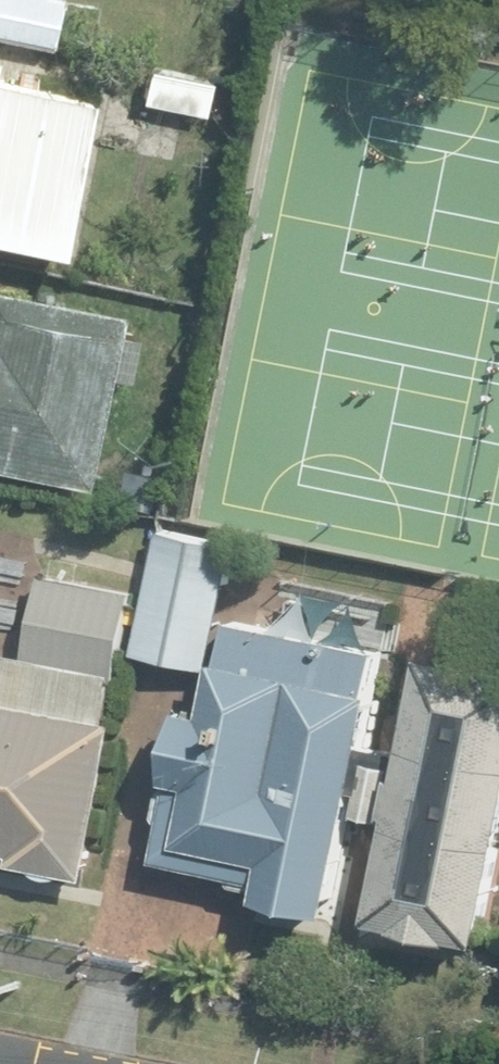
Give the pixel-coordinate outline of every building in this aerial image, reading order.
[(59,46),(68,0),(0,0),(0,35),(59,46)] [(11,49),(0,47),(0,234),(79,250),(110,97),(6,76),(11,49)] [(215,74),(153,64),(146,103),(209,113),(215,74)] [(87,479),(123,305),(0,280),(0,461),(87,479)] [(166,525),(143,653),(222,667),(245,539),(166,525)] [(389,647),(399,598),(277,574),(268,622),(245,617),(228,708),(198,702),(167,857),(275,878),(271,898),(353,913),(373,809),(395,813),(404,766),(382,762),(387,739),(404,650),(389,647)] [(48,575),(35,650),(130,667),(143,592),(48,575)] [(0,644),(0,851),(23,855),(21,865),(94,877),(130,667),(35,650),(0,644)] [(387,915),(498,936),(498,664),(434,653),(387,915)]
